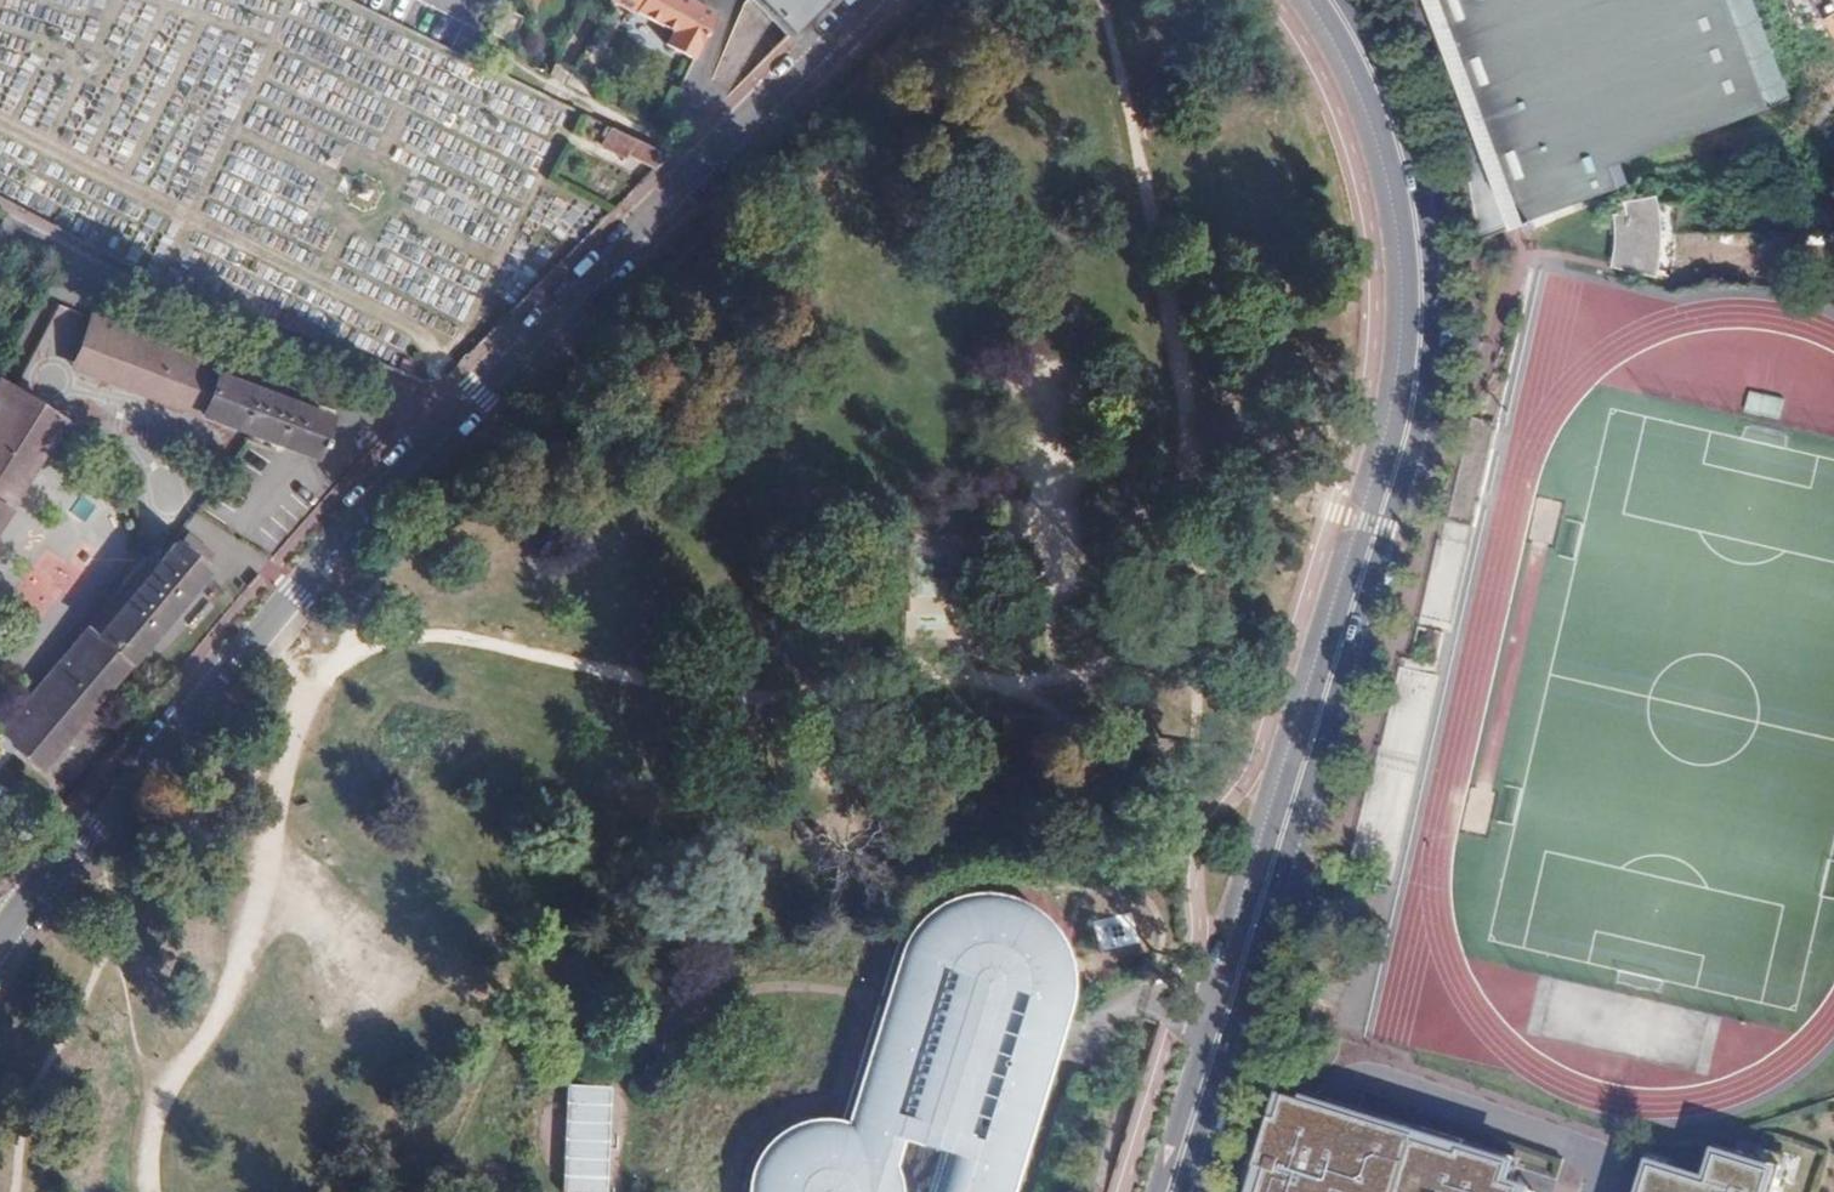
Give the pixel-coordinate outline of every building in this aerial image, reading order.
[(633,10),(632,12),(671,36),(665,49),(693,63),(715,17),(688,0),(614,0),(633,10)] [(788,33),(821,0),(756,0),(788,33)] [(1745,0),(1461,0),(1546,200),(1787,99),(1745,0)] [(512,42),(523,17),(503,7),(491,32),(512,42)] [(622,153),(653,167),(667,153),(608,127),(599,148),(620,156),(622,153)] [(1642,256),(1641,262),(1680,270),(1682,251),(1682,232),(1681,210),(1678,197),(1650,201),(1652,214),(1641,216),(1642,231),(1642,245),(1642,256)] [(32,359),(64,370),(85,315),(53,303),(32,359)] [(88,318),(71,366),(315,454),(328,418),(307,409),(310,398),(88,318)] [(55,422),(0,386),(0,510),(55,422)] [(187,533),(177,545),(205,568),(214,557),(187,533)] [(3,732),(16,744),(41,764),(151,635),(207,571),(173,542),(157,560),(150,554),(80,639),(3,732)] [(16,744),(3,732),(0,735),(0,764),(16,744)] [(895,1185),(893,1174),(891,1165),(898,1141),(936,1153),(923,1191),(1006,1191),(1035,1102),(1045,1069),(1031,1065),(1050,1006),(1063,1010),(1069,995),(1071,979),(1071,974),(1067,958),(1060,941),(1050,925),(1039,914),(1027,906),(1011,898),(995,893),(978,892),(958,895),(942,900),(924,911),(909,924),(899,939),(873,1020),(842,1120),(835,1118),(821,1115),(806,1117),(792,1119),(777,1127),(764,1137),(755,1148),(748,1159),(742,1176),(741,1190),(741,1191),(895,1191),(895,1185)] [(1062,1014),(1063,1010),(1050,1006),(1031,1065),(1045,1069),(1062,1014)] [(608,1085),(564,1084),(560,1191),(604,1191),(608,1085)] [(1544,1187),(1273,1105),(1247,1191),(1542,1191),(1544,1187)] [(1655,1191),(1799,1191),(1803,1178),(1736,1155),(1724,1189),(1663,1169),(1655,1191)]
